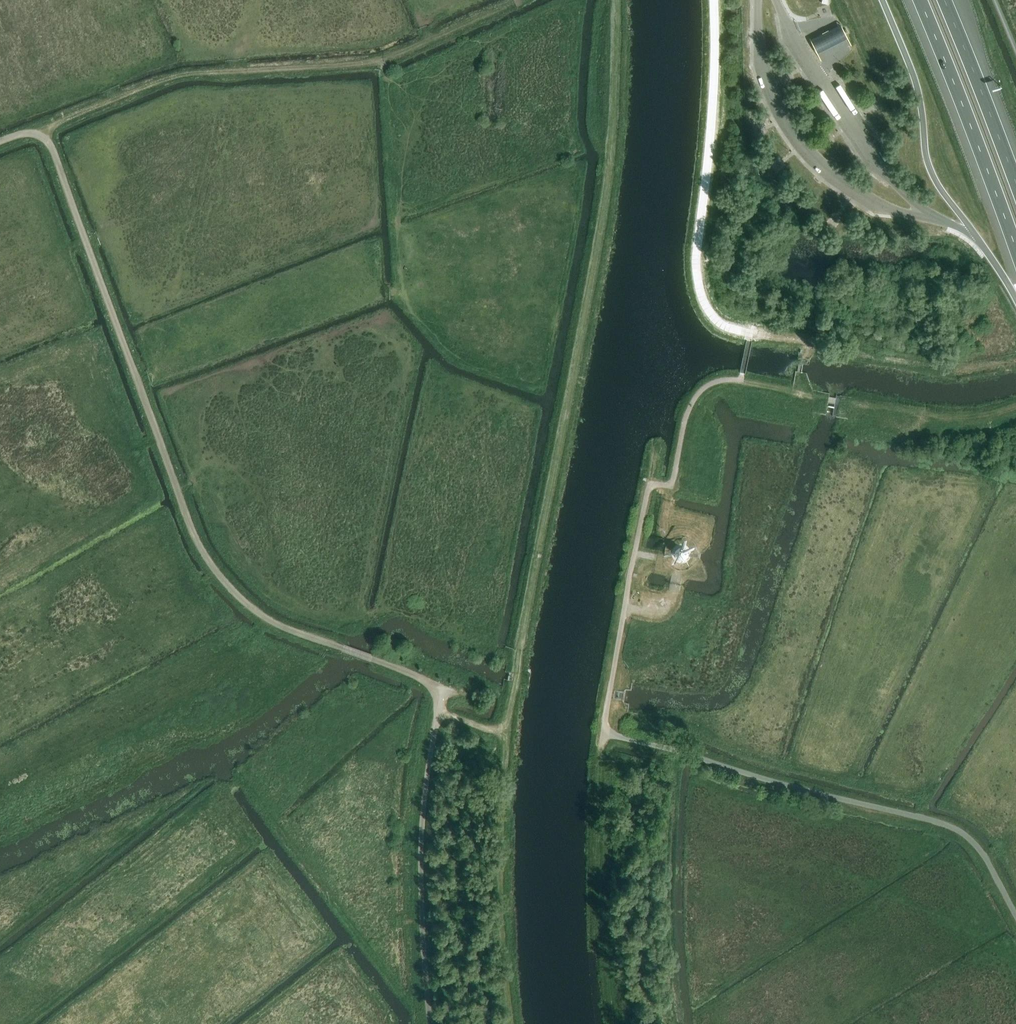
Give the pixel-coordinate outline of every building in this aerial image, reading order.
[(841,25),(811,40),(818,54),(848,39),(841,25)] [(689,548),(686,546),(683,545),(679,545),(677,546),(674,548),(673,551),(672,554),(672,557),(674,559),(676,562),(678,563),(681,564),(684,563),(687,562),(690,560),(691,557),(691,553),(690,550),(689,548)]
